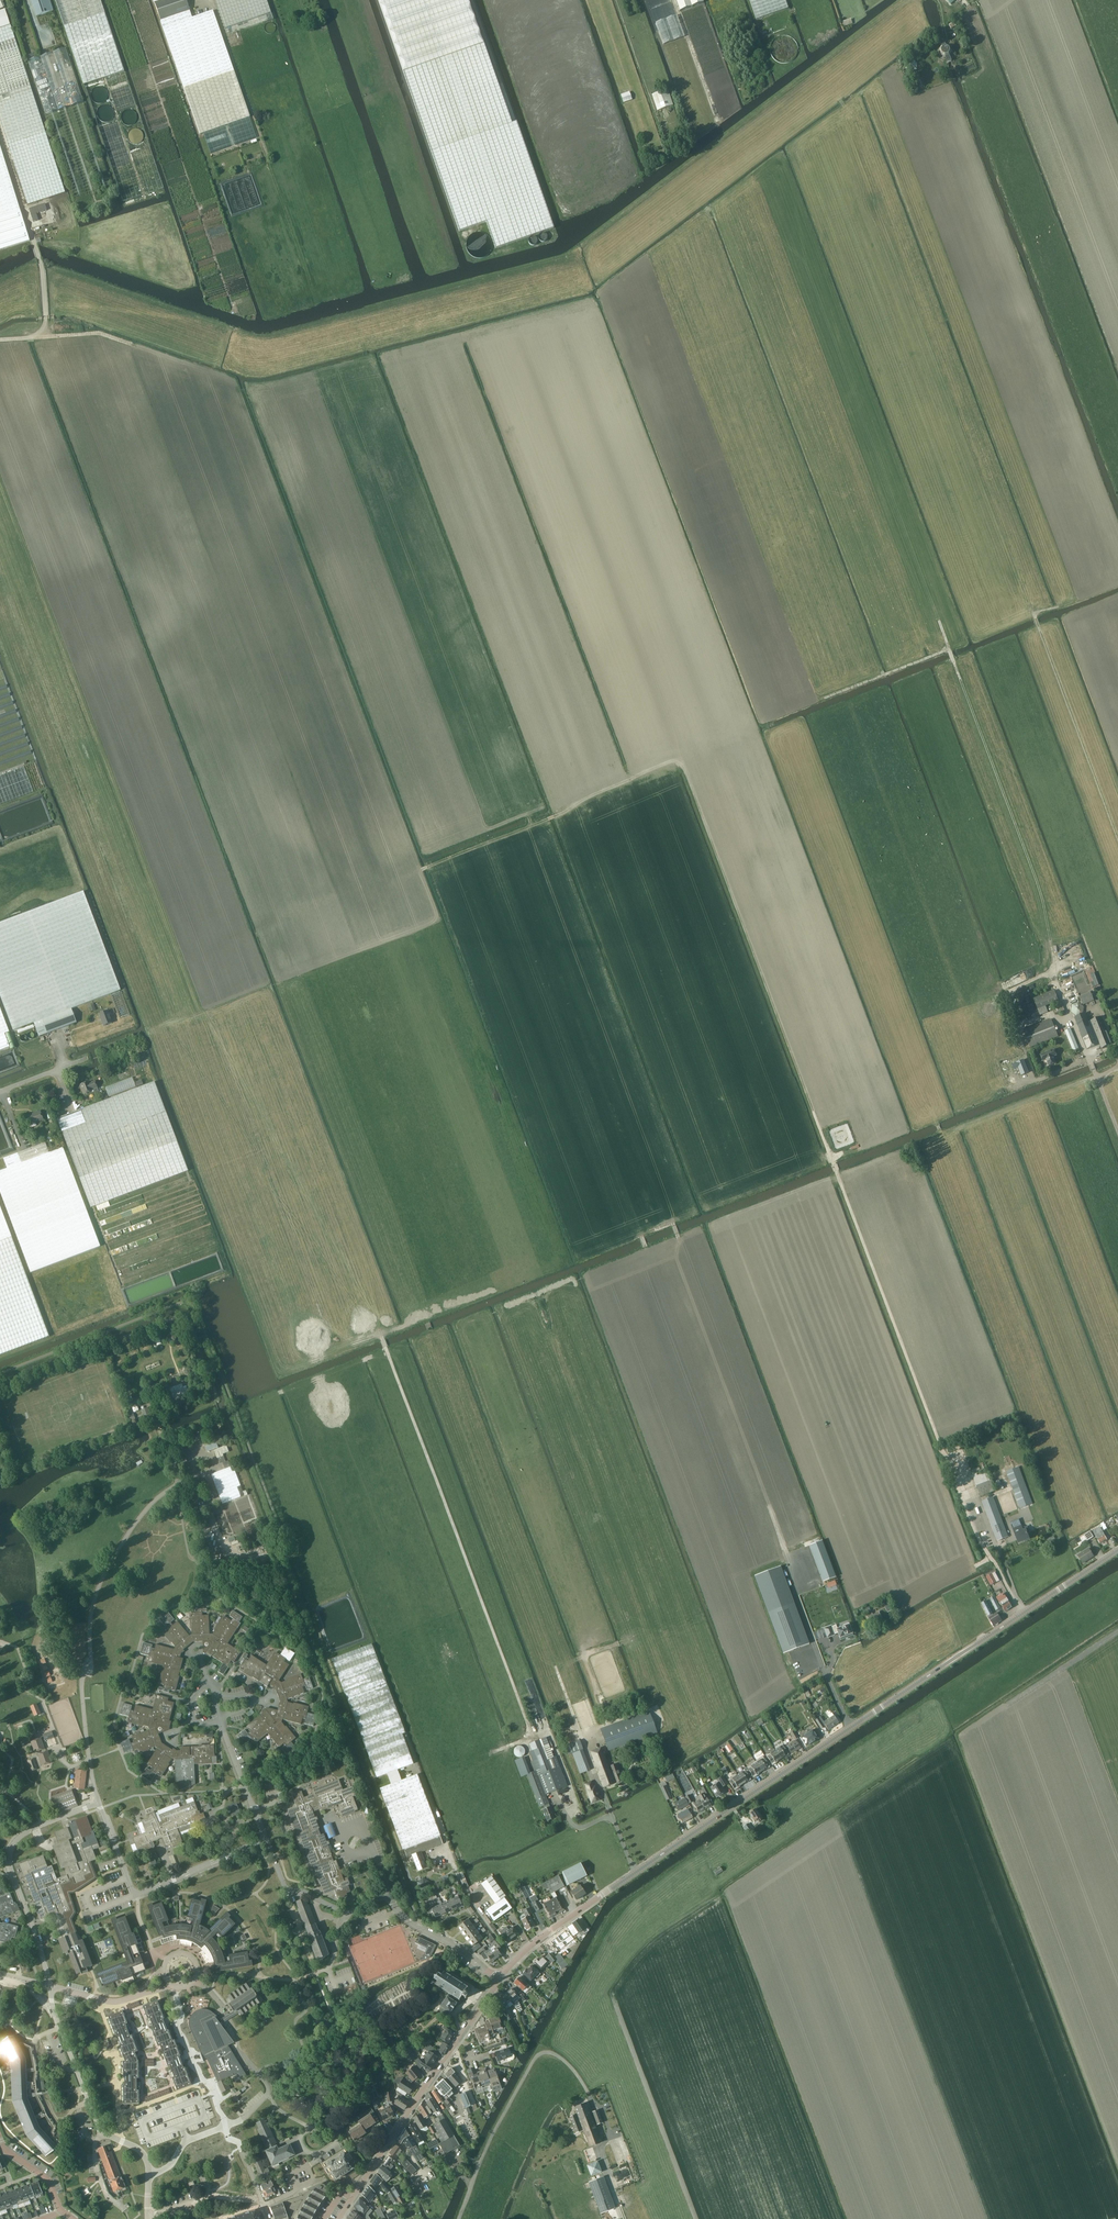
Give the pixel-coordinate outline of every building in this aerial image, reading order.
[(37,16),(53,10),(50,0),(31,0),(37,16)] [(124,72),(100,0),(55,0),(84,85),(124,72)] [(155,3),(161,21),(177,68),(184,88),(200,134),(204,133),(210,153),(256,137),(249,117),(250,117),(227,50),(213,11),(192,18),(190,11),(186,0),(154,0),(155,3)] [(225,29),(227,35),(273,20),(271,13),(267,0),(215,0),(225,29)] [(432,154),(459,231),(486,222),(496,249),(549,230),(555,228),(519,124),(513,126),(484,43),(469,0),(378,0),(432,154)] [(702,0),(676,0),(679,11),(703,3),(702,0)] [(788,8),(785,0),(750,0),(756,19),(788,8)] [(672,1),(650,7),(657,30),(678,23),(672,1)] [(5,135),(23,191),(28,205),(66,192),(11,25),(10,25),(5,10),(0,12),(0,120),(5,135)] [(798,49),(798,46),(797,43),(796,41),(794,39),(792,38),(790,36),(788,36),(784,36),(782,36),(780,37),(778,38),(775,40),(774,42),(773,44),(772,46),(772,49),(772,52),(773,54),(774,56),(776,58),(777,59),(780,61),(782,61),(784,62),(787,62),(789,61),(792,60),(794,58),(796,56),(797,54),(798,51),(798,49)] [(946,56),(949,54),(950,51),(949,48),(946,47),(943,48),(942,51),(943,54),(946,56)] [(83,102),(66,48),(53,53),(53,52),(41,57),(28,61),(46,115),(74,200),(112,188),(83,102)] [(912,60),(906,63),(907,70),(912,73),(918,70),(917,63),(912,60)] [(109,95),(108,93),(108,92),(107,90),(106,89),(105,88),(103,87),(101,86),(100,86),(98,86),(97,87),(95,87),(94,89),(93,90),(92,91),(91,93),(91,94),(91,96),(92,98),(93,100),(94,101),(95,102),(97,103),(98,103),(99,104),(101,103),(103,103),(104,102),(106,101),(107,100),(108,98),(108,97),(109,95)] [(652,95),(657,111),(673,105),(668,89),(652,95)] [(115,113),(115,111),(114,110),(114,109),(113,107),(111,106),(110,105),(108,105),(106,104),(105,105),(103,105),(101,106),(100,107),(99,108),(98,110),(98,111),(97,113),(98,115),(98,116),(99,118),(100,119),(101,120),(103,121),(104,122),(106,122),(107,122),(109,121),(111,121),(112,119),(113,118),(114,117),(115,115),(115,113)] [(139,118),(138,116),(138,114),(137,113),(136,112),(135,111),(133,110),(131,109),(130,109),(129,109),(127,109),(125,110),(124,111),(123,113),(122,114),(121,116),(121,117),(121,119),(122,121),(123,122),(124,124),(125,125),(127,126),(128,126),(129,126),(131,126),(133,126),(135,125),(136,124),(137,123),(138,121),(138,120),(139,118)] [(145,136),(145,134),(144,133),(144,132),(143,130),(142,129),(140,128),(138,128),(137,128),(135,128),(133,128),(132,129),(130,130),(129,131),(128,133),(128,134),(128,136),(128,138),(128,139),(129,141),(130,142),(132,143),(133,144),(135,145),(136,145),(138,145),(140,144),(141,144),(142,143),(144,141),(144,140),(145,138),(145,136)] [(30,241),(20,210),(0,145),(0,250),(30,241)] [(472,255),(489,254),(488,241),(486,241),(485,237),(474,238),(474,245),(471,246),(472,255)] [(34,792),(24,767),(0,776),(0,804),(34,792)] [(34,1023),(39,1036),(77,1022),(72,1009),(121,990),(84,891),(0,923),(0,994),(14,1031),(34,1023)] [(1095,986),(1099,984),(1095,971),(1091,973),(1095,986)] [(1054,990),(1052,991),(1033,999),(1040,1015),(1048,1012),(1046,1006),(1059,1001),(1054,990)] [(1083,1005),(1094,1001),(1090,992),(1080,997),(1083,1005)] [(1055,1003),(1059,1014),(1065,1012),(1061,1000),(1055,1003)] [(1076,1016),(1084,1014),(1084,1007),(1078,1003),(1072,1005),(1071,1012),(1076,1016)] [(10,1047),(5,1034),(10,1032),(5,1019),(0,1007),(0,1051),(10,1047)] [(104,1026),(113,1022),(108,1011),(99,1014),(104,1026)] [(1074,1018),(1076,1023),(1087,1049),(1098,1044),(1090,1027),(1085,1014),(1074,1018)] [(1102,1048),(1111,1045),(1100,1017),(1090,1021),(1102,1048)] [(1030,1048),(1053,1039),(1058,1037),(1051,1019),(1023,1030),(1030,1048)] [(1066,1042),(1076,1038),(1073,1030),(1063,1034),(1066,1042)] [(1074,1042),(1068,1044),(1071,1053),(1078,1050),(1074,1042)] [(1055,1063),(1053,1057),(1057,1055),(1054,1050),(1040,1055),(1043,1061),(1046,1059),(1049,1066),(1055,1063)] [(1016,1064),(1021,1075),(1029,1072),(1024,1061),(1016,1064)] [(97,1088),(95,1081),(89,1084),(89,1082),(81,1085),(85,1094),(93,1091),(92,1090),(94,1089),(96,1096),(100,1094),(97,1088)] [(91,1208),(189,1171),(155,1082),(58,1119),(91,1208)] [(32,1125),(44,1120),(40,1111),(36,1113),(29,1116),(32,1125)] [(46,1143),(4,1159),(8,1169),(0,1172),(0,1191),(31,1273),(101,1246),(63,1147),(49,1153),(46,1143)] [(50,1336),(0,1205),(0,1355),(50,1336)] [(170,1388),(173,1397),(175,1401),(190,1395),(187,1388),(183,1389),(181,1384),(170,1388)] [(144,1409),(142,1409),(143,1413),(145,1417),(150,1415),(149,1411),(148,1407),(144,1409)] [(210,1441),(209,1437),(202,1440),(204,1443),(207,1452),(219,1448),(215,1439),(210,1441)] [(190,1465),(181,1440),(175,1442),(182,1464),(183,1463),(184,1467),(190,1465)] [(217,1458),(218,1458),(220,1464),(223,1463),(225,1468),(231,1466),(229,1460),(226,1461),(224,1456),(223,1454),(229,1452),(227,1445),(222,1447),(214,1450),(217,1458)] [(233,1466),(211,1474),(223,1504),(245,1495),(245,1496),(248,1495),(246,1490),(243,1491),(233,1466)] [(1025,1521),(1038,1516),(1019,1466),(1006,1471),(1025,1521)] [(991,1480),(977,1486),(981,1496),(995,1490),(991,1480)] [(993,1497),(982,1501),(998,1540),(1008,1537),(993,1497)] [(1107,1540),(1103,1533),(1102,1531),(1104,1530),(1101,1525),(1093,1530),(1095,1534),(1098,1533),(1099,1535),(1096,1537),(1100,1544),(1107,1540)] [(1026,1531),(1016,1535),(1019,1542),(1029,1539),(1026,1531)] [(1087,1541),(1093,1537),(1090,1531),(1084,1535),(1087,1541)] [(822,1540),(809,1545),(822,1582),(835,1577),(822,1540)] [(1083,1563),(1094,1556),(1089,1548),(1078,1555),(1083,1563)] [(752,1569),(768,1612),(794,1603),(778,1559),(752,1569)] [(802,1600),(815,1596),(806,1569),(793,1574),(802,1600)] [(992,1573),(986,1577),(991,1586),(997,1582),(992,1573)] [(1003,1593),(997,1597),(1000,1602),(1002,1605),(1006,1611),(1012,1607),(1006,1598),(1003,1593)] [(893,1610),(888,1599),(883,1602),(888,1613),(893,1610)] [(996,1610),(1001,1608),(996,1599),(992,1601),(996,1610)] [(794,1603),(768,1612),(783,1653),(809,1644),(794,1603)] [(988,1616),(994,1625),(1002,1620),(997,1612),(992,1615),(992,1614),(993,1613),(989,1606),(984,1608),(988,1616)] [(143,1642),(142,1647),(140,1653),(150,1656),(148,1662),(163,1666),(158,1683),(165,1685),(164,1688),(159,1687),(158,1690),(169,1693),(170,1689),(176,1691),(180,1676),(179,1676),(184,1658),(180,1658),(182,1653),(185,1651),(184,1650),(193,1642),(203,1641),(204,1653),(211,1657),(212,1656),(223,1663),(218,1671),(224,1675),(229,1667),(228,1666),(232,1661),(234,1662),(241,1652),(228,1643),(241,1623),(239,1622),(242,1617),(233,1611),(230,1616),(234,1618),(232,1621),(223,1615),(215,1628),(216,1629),(213,1634),(210,1634),(209,1615),(202,1615),(202,1612),(207,1612),(207,1608),(195,1609),(196,1612),(190,1613),(190,1628),(192,1628),(192,1634),(190,1636),(178,1621),(173,1625),(170,1623),(174,1619),(168,1612),(160,1619),(165,1627),(161,1631),(171,1643),(172,1642),(175,1646),(174,1649),(156,1644),(154,1651),(151,1650),(152,1645),(143,1642)] [(883,1620),(879,1611),(873,1614),(872,1613),(867,1615),(872,1625),(877,1622),(878,1622),(883,1620)] [(824,1628),(827,1637),(834,1635),(834,1633),(838,1632),(840,1638),(852,1633),(849,1624),(848,1625),(848,1623),(844,1625),(844,1626),(837,1629),(836,1625),(831,1627),(831,1626),(824,1628)] [(377,1777),(414,1763),(403,1734),(406,1733),(372,1644),(332,1659),(377,1777)] [(245,1730),(243,1731),(237,1736),(244,1744),(252,1738),(256,1743),(268,1733),(279,1747),(284,1743),(287,1746),(282,1749),(288,1756),(297,1749),(291,1742),(296,1738),(286,1726),(285,1726),(282,1722),(283,1719),(301,1724),(303,1718),(306,1718),(304,1723),(314,1726),(316,1715),(307,1713),(309,1706),(294,1702),(294,1703),(288,1702),(287,1699),(305,1693),(303,1686),(306,1685),(307,1690),(313,1688),(309,1677),(303,1679),(301,1673),(286,1679),(287,1680),(282,1682),(279,1681),(290,1665),(284,1661),(286,1658),(290,1661),(295,1653),(286,1647),(280,1655),(275,1652),(267,1665),(252,1655),(248,1661),(245,1659),(248,1654),(245,1653),(239,1662),(242,1664),(239,1669),(252,1678),(253,1677),(260,1682),(267,1687),(269,1684),(274,1687),(273,1687),(274,1690),(276,1689),(280,1701),(278,1710),(267,1707),(260,1713),(261,1714),(246,1726),(251,1731),(248,1734),(245,1730)] [(170,1721),(175,1702),(168,1701),(169,1698),(157,1694),(153,1709),(136,1705),(134,1711),(131,1710),(132,1706),(123,1704),(120,1714),(129,1716),(128,1722),(143,1726),(143,1725),(149,1727),(150,1729),(132,1736),(134,1743),(131,1744),(130,1739),(121,1743),(125,1753),(134,1750),(136,1755),(150,1750),(150,1749),(155,1747),(157,1748),(147,1764),(153,1768),(151,1770),(147,1768),(142,1776),(151,1782),(156,1774),(161,1777),(170,1764),(169,1763),(172,1759),(175,1759),(176,1781),(180,1790),(195,1784),(194,1764),(212,1763),(217,1763),(217,1757),(215,1756),(214,1744),(199,1745),(199,1746),(190,1746),(181,1747),(181,1750),(176,1750),(174,1748),(173,1750),(162,1743),(159,1734),(169,1730),(172,1721),(170,1721)] [(37,1704),(30,1706),(35,1716),(41,1714),(37,1704)] [(608,1750),(613,1749),(658,1733),(650,1711),(600,1729),(608,1750)] [(820,1717),(815,1720),(821,1728),(826,1725),(828,1730),(839,1723),(834,1715),(833,1715),(829,1718),(824,1722),(820,1717)] [(806,1746),(818,1738),(812,1729),(800,1737),(806,1746)] [(794,1739),(798,1737),(794,1730),(790,1733),(794,1739)] [(43,1734),(45,1740),(48,1739),(48,1740),(55,1738),(52,1731),(43,1734)] [(35,1753),(43,1750),(45,1749),(41,1737),(31,1741),(35,1753)] [(580,1740),(566,1745),(569,1754),(573,1753),(581,1773),(590,1770),(583,1749),(580,1740)] [(791,1753),(800,1748),(795,1740),(786,1746),(791,1753)] [(775,1750),(781,1759),(786,1756),(787,1757),(790,1754),(784,1745),(775,1750)] [(514,1749),(514,1751),(514,1752),(515,1754),(516,1756),(517,1756),(519,1757),(520,1757),(521,1757),(522,1757),(523,1756),(524,1756),(524,1755),(525,1754),(525,1752),(525,1751),(525,1750),(524,1748),(523,1747),(522,1746),(521,1746),(519,1746),(517,1746),(516,1747),(515,1748),(514,1749)] [(542,1806),(543,1809),(548,1820),(555,1818),(553,1813),(554,1812),(553,1807),(552,1806),(550,1807),(545,1794),(567,1786),(556,1756),(548,1759),(543,1746),(532,1750),(541,1773),(538,1774),(536,1770),(527,1774),(540,1807),(542,1806)] [(604,1787),(615,1783),(601,1747),(591,1751),(604,1787)] [(37,1754),(42,1766),(52,1762),(48,1750),(37,1754)] [(776,1762),(781,1759),(775,1750),(770,1753),(767,1754),(766,1754),(774,1765),(777,1763),(776,1762)] [(756,1761),(762,1771),(767,1768),(768,1769),(771,1767),(764,1756),(756,1761)] [(525,1757),(518,1760),(521,1767),(528,1765),(525,1757)] [(33,1758),(27,1761),(31,1771),(37,1769),(33,1758)] [(757,1774),(762,1771),(756,1761),(747,1766),(755,1778),(758,1775),(757,1774)] [(618,1768),(620,1767),(621,1767),(619,1762),(610,1766),(613,1774),(612,1774),(613,1776),(614,1776),(616,1782),(622,1780),(621,1778),(625,1776),(623,1770),(619,1772),(618,1768)] [(737,1775),(743,1784),(748,1781),(749,1781),(752,1779),(745,1768),(744,1768),(742,1772),(737,1775)] [(389,1779),(400,1775),(398,1769),(387,1773),(389,1779)] [(684,1770),(679,1771),(678,1769),(677,1769),(682,1782),(688,1779),(684,1770)] [(84,1789),(87,1771),(77,1770),(75,1788),(84,1789)] [(673,1773),(664,1776),(666,1781),(675,1777),(673,1773)] [(421,1852),(443,1843),(440,1835),(441,1835),(418,1774),(380,1788),(403,1849),(404,1849),(407,1857),(412,1855),(418,1870),(426,1867),(423,1858),(421,1852)] [(743,1784),(737,1775),(736,1774),(728,1779),(735,1790),(739,1788),(738,1787),(743,1784)] [(391,1783),(401,1779),(400,1775),(389,1779),(391,1783)] [(717,1797),(725,1792),(722,1787),(727,1783),(723,1775),(717,1779),(718,1782),(710,1787),(717,1797)] [(313,1864),(324,1894),(335,1890),(338,1900),(348,1896),(347,1893),(351,1891),(348,1885),(350,1884),(347,1877),(343,1878),(341,1873),(343,1872),(342,1869),(340,1870),(336,1860),(334,1861),(332,1855),(332,1854),(328,1844),(330,1844),(329,1841),(327,1841),(324,1833),(321,1835),(319,1828),(320,1828),(317,1820),(319,1819),(317,1816),(315,1817),(313,1812),(321,1809),(322,1811),(332,1807),(332,1809),(336,1808),(335,1806),(338,1804),(339,1807),(338,1808),(342,1817),(356,1812),(355,1811),(358,1810),(353,1796),(356,1795),(353,1786),(343,1789),(339,1779),(312,1789),(312,1790),(312,1791),(313,1794),(304,1797),(302,1791),(292,1795),(297,1807),(288,1811),(298,1838),(299,1838),(300,1838),(311,1865),(312,1864),(312,1865),(313,1864)] [(667,1800),(672,1798),(666,1785),(667,1785),(665,1780),(659,1783),(661,1788),(667,1800)] [(594,1786),(592,1781),(584,1784),(592,1803),(600,1799),(595,1785),(594,1786)] [(700,1800),(705,1809),(711,1805),(706,1796),(705,1794),(709,1792),(705,1786),(701,1788),(704,1793),(698,1796),(700,1800)] [(57,1814),(78,1806),(72,1789),(51,1797),(57,1814)] [(682,1799),(679,1800),(675,1803),(679,1810),(689,1804),(685,1797),(682,1799)] [(699,1813),(705,1809),(700,1800),(694,1803),(699,1813)] [(134,1837),(133,1838),(135,1844),(138,1850),(138,1849),(139,1850),(140,1853),(154,1847),(154,1846),(155,1846),(153,1842),(159,1840),(159,1839),(162,1838),(166,1847),(171,1846),(171,1847),(174,1847),(183,1843),(182,1841),(183,1841),(178,1830),(191,1825),(192,1827),(193,1827),(196,1826),(199,1825),(198,1824),(199,1824),(198,1823),(201,1822),(200,1820),(206,1818),(204,1812),(201,1814),(199,1811),(198,1811),(196,1805),(194,1801),(159,1815),(162,1821),(159,1823),(155,1812),(154,1812),(144,1815),(145,1818),(142,1820),(143,1820),(142,1820),(146,1832),(134,1837)] [(231,1816),(240,1812),(237,1802),(227,1806),(231,1816)] [(688,1808),(677,1814),(683,1823),(693,1817),(688,1808)] [(759,1813),(756,1808),(752,1810),(750,1811),(750,1812),(749,1812),(754,1820),(758,1817),(760,1820),(762,1818),(760,1816),(761,1815),(759,1813)] [(42,1855),(19,1864),(24,1877),(25,1877),(28,1883),(30,1889),(31,1893),(32,1895),(39,1911),(37,1912),(38,1914),(38,1915),(40,1921),(50,1924),(51,1924),(52,1920),(54,1919),(60,1937),(59,1937),(60,1939),(59,1939),(61,1944),(64,1953),(68,1951),(69,1953),(77,1974),(81,1972),(82,1973),(82,1974),(88,1971),(87,1968),(93,1965),(83,1939),(79,1941),(76,1933),(75,1933),(71,1923),(70,1919),(74,1912),(74,1910),(68,1892),(73,1892),(95,1877),(89,1862),(94,1860),(97,1859),(93,1850),(94,1849),(106,1845),(105,1843),(104,1841),(98,1843),(96,1837),(94,1831),(93,1831),(92,1830),(87,1816),(85,1817),(78,1819),(65,1824),(66,1828),(64,1829),(60,1831),(54,1833),(56,1838),(57,1840),(54,1841),(56,1845),(53,1846),(54,1849),(62,1869),(64,1868),(64,1870),(66,1875),(57,1879),(55,1873),(52,1865),(48,1867),(47,1864),(46,1864),(42,1855)] [(330,1838),(338,1835),(333,1822),(325,1825),(330,1838)] [(748,1831),(752,1828),(749,1822),(744,1826),(743,1826),(747,1831),(748,1831)] [(562,1872),(567,1885),(587,1876),(580,1863),(562,1872)] [(717,1875),(723,1871),(720,1866),(714,1871),(717,1875)] [(554,1892),(565,1886),(558,1875),(541,1884),(544,1889),(548,1887),(554,1898),(550,1900),(549,1897),(541,1901),(550,1918),(557,1914),(556,1912),(563,1909),(554,1892)] [(481,1884),(492,1899),(495,1903),(487,1909),(495,1920),(512,1908),(504,1897),(506,1896),(492,1876),(481,1884)] [(428,1888),(430,1879),(422,1877),(419,1886),(428,1888)] [(577,1900),(586,1893),(580,1885),(571,1891),(577,1900)] [(20,1910),(18,1904),(16,1904),(16,1902),(14,1903),(10,1893),(0,1897),(0,1918),(20,1910)] [(530,1898),(532,1903),(536,1911),(542,1908),(538,1900),(536,1895),(530,1898)] [(453,1898),(457,1908),(463,1905),(459,1896),(453,1898)] [(308,1904),(307,1902),(306,1898),(296,1901),(299,1908),(298,1909),(306,1927),(308,1935),(307,1935),(317,1959),(317,1960),(329,1955),(320,1930),(319,1930),(319,1931),(316,1924),(317,1924),(309,1904),(308,1904)] [(451,1910),(457,1908),(453,1898),(447,1901),(451,1910)] [(163,1935),(164,1939),(167,1937),(170,1936),(173,1936),(176,1935),(177,1940),(180,1940),(182,1940),(185,1940),(188,1941),(190,1942),(193,1943),(195,1944),(197,1945),(199,1947),(201,1948),(205,1945),(207,1947),(209,1949),(210,1952),(212,1954),(213,1957),(214,1959),(215,1962),(215,1965),(215,1968),(219,1967),(220,1970),(253,1965),(252,1960),(249,1961),(248,1952),(229,1955),(230,1961),(225,1962),(224,1958),(223,1954),(221,1951),(220,1947),(218,1944),(215,1940),(212,1938),(217,1933),(222,1937),(235,1923),(229,1917),(231,1915),(227,1912),(209,1930),(207,1928),(204,1927),(200,1925),(207,1900),(201,1899),(201,1901),(192,1899),(187,1917),(193,1919),(192,1926),(188,1925),(184,1924),(180,1924),(176,1924),(172,1925),(168,1926),(164,1927),(162,1922),(169,1920),(162,1902),(153,1906),(153,1903),(147,1905),(159,1936),(163,1935)] [(446,1913),(451,1910),(447,1901),(442,1903),(446,1913)] [(441,1915),(446,1913),(442,1903),(436,1906),(441,1915)] [(435,1917),(441,1915),(436,1906),(431,1908),(435,1917)] [(535,1926),(529,1914),(532,1913),(529,1907),(523,1911),(526,1916),(526,1917),(521,1919),(527,1930),(535,1926)] [(127,1961),(97,1973),(99,1978),(102,1977),(105,1985),(122,1979),(122,1981),(133,1977),(133,1974),(134,1974),(137,1973),(146,1969),(144,1963),(140,1953),(137,1945),(138,1944),(134,1933),(132,1934),(126,1916),(117,1920),(116,1917),(111,1919),(127,1961)] [(462,1932),(472,1924),(468,1919),(458,1927),(462,1932)] [(582,1924),(579,1919),(572,1923),(579,1933),(587,1928),(583,1923),(582,1924)] [(10,1944),(12,1938),(15,1938),(18,1926),(3,1922),(3,1923),(0,1923),(0,1941),(10,1944)] [(466,1937),(476,1929),(472,1924),(462,1932),(466,1937)] [(518,1934),(513,1926),(509,1929),(507,1926),(500,1931),(507,1942),(518,1934)] [(476,1929),(466,1937),(469,1941),(480,1934),(476,1929)] [(567,1930),(551,1941),(557,1951),(574,1939),(567,1930)] [(480,1934),(469,1941),(473,1946),(483,1938),(480,1934)] [(427,1948),(424,1954),(423,1957),(420,1958),(421,1961),(431,1957),(437,1945),(418,1936),(415,1943),(427,1948)] [(490,1949),(497,1959),(502,1955),(499,1951),(502,1949),(496,1942),(491,1945),(493,1947),(490,1949)] [(481,1947),(478,1943),(475,1946),(471,1949),(474,1952),(481,1947)] [(497,1959),(490,1949),(487,1951),(484,1947),(478,1952),(480,1955),(484,1952),(492,1962),(497,1959)] [(549,1962),(543,1955),(539,1960),(538,1959),(536,1959),(534,1961),(534,1962),(534,1963),(542,1970),(549,1962)] [(563,1956),(556,1961),(563,1970),(566,1969),(564,1966),(568,1963),(563,1956)] [(347,1957),(339,1960),(341,1966),(349,1963),(347,1957)] [(22,1971),(30,1968),(27,1959),(19,1963),(22,1971)] [(539,1972),(532,1965),(527,1970),(527,1969),(526,1970),(525,1970),(524,1972),(524,1973),(523,1973),(531,1981),(536,1976),(537,1978),(541,1974),(539,1972)] [(468,1987),(444,1971),(442,1975),(438,1972),(434,1973),(433,1975),(433,1978),(430,1983),(435,1986),(436,1985),(444,1990),(443,1991),(446,1993),(444,1996),(446,1997),(440,2006),(441,2007),(439,2010),(445,2014),(447,2011),(450,2013),(457,2003),(453,2000),(454,1998),(457,2000),(457,1999),(459,2000),(462,1996),(466,1998),(468,1993),(465,1991),(468,1987)] [(525,1982),(520,1977),(514,1983),(523,1991),(526,1987),(529,1990),(531,1987),(529,1984),(526,1981),(525,1982)] [(226,2017),(222,2020),(224,2022),(227,2021),(232,2017),(234,2015),(239,2012),(241,2015),(241,2016),(255,2006),(258,2011),(262,2008),(261,2007),(262,2007),(260,2003),(264,2000),(261,1996),(258,1993),(250,1980),(228,1996),(228,1997),(229,1997),(232,2002),(229,2004),(234,2012),(230,2014),(226,2017)] [(517,2005),(515,2007),(520,2012),(522,2010),(519,2002),(517,1999),(519,1997),(512,1988),(507,1993),(517,2005)] [(521,1991),(518,1993),(524,2001),(527,1999),(521,1991)] [(507,2009),(510,2007),(513,2004),(515,2007),(517,2005),(507,1993),(499,2000),(507,2009)] [(158,2000),(143,2006),(148,2019),(146,2019),(147,2020),(148,2020),(149,2021),(149,2022),(151,2026),(153,2026),(153,2028),(154,2029),(152,2030),(158,2046),(160,2045),(168,2067),(170,2066),(171,2069),(170,2070),(172,2077),(171,2078),(173,2078),(177,2091),(192,2085),(185,2067),(184,2067),(181,2059),(180,2056),(181,2056),(175,2039),(173,2040),(169,2030),(167,2030),(163,2019),(164,2018),(158,2000)] [(189,2021),(189,2024),(190,2027),(191,2031),(199,2048),(201,2052),(204,2061),(206,2060),(207,2059),(213,2071),(213,2072),(218,2082),(217,2082),(218,2084),(220,2089),(222,2093),(222,2092),(229,2089),(230,2089),(226,2079),(229,2077),(233,2075),(238,2073),(242,2079),(247,2075),(245,2073),(245,2072),(231,2049),(230,2048),(228,2048),(227,2045),(230,2044),(234,2042),(225,2029),(226,2029),(224,2024),(223,2022),(222,2022),(220,2023),(214,2015),(215,2015),(213,2013),(213,2012),(210,2010),(208,2009),(207,2009),(206,2009),(203,2009),(200,2009),(198,2010),(195,2011),(193,2013),(192,2015),(191,2016),(190,2018),(189,2021)] [(123,2011),(108,2016),(115,2034),(116,2034),(118,2039),(121,2045),(119,2045),(125,2061),(123,2061),(123,2073),(125,2073),(125,2085),(123,2085),(124,2104),(139,2104),(139,2090),(141,2090),(141,2089),(139,2089),(139,2082),(137,2082),(137,2078),(139,2078),(139,2061),(138,2061),(135,2052),(138,2051),(132,2035),(130,2035),(129,2032),(131,2031),(128,2024),(130,2024),(129,2023),(128,2023),(123,2011)] [(493,2016),(499,2030),(503,2028),(498,2014),(493,2016)] [(453,2019),(448,2016),(444,2023),(450,2027),(453,2023),(451,2021),(453,2019)] [(499,2030),(493,2016),(488,2017),(489,2020),(490,2020),(491,2024),(494,2032),(495,2031),(499,2030)] [(494,2032),(491,2024),(490,2020),(489,2020),(485,2022),(486,2025),(487,2025),(488,2029),(491,2036),(496,2034),(495,2031),(494,2032)] [(448,2043),(453,2035),(449,2032),(452,2029),(445,2024),(443,2028),(445,2030),(440,2038),(448,2043)] [(491,2036),(488,2029),(487,2025),(486,2025),(481,2027),(486,2041),(492,2039),(491,2036)] [(480,2044),(486,2041),(481,2027),(475,2029),(480,2044)] [(26,2059),(18,2045),(18,2043),(14,2036),(1,2043),(4,2049),(5,2050),(11,2063),(11,2065),(12,2073),(12,2074),(13,2099),(13,2100),(13,2101),(22,2124),(23,2125),(27,2135),(40,2150),(42,2152),(46,2156),(57,2146),(51,2140),(50,2138),(40,2127),(37,2121),(36,2118),(32,2110),(28,2099),(28,2098),(28,2096),(27,2094),(27,2089),(27,2082),(26,2070),(26,2068),(26,2059)] [(443,2055),(450,2046),(443,2041),(437,2050),(443,2055)] [(417,2065),(420,2068),(420,2069),(423,2066),(425,2067),(424,2069),(429,2072),(435,2062),(435,2061),(438,2057),(430,2052),(433,2048),(428,2043),(424,2048),(428,2051),(422,2061),(419,2058),(415,2060),(417,2065)] [(408,2047),(403,2050),(406,2055),(409,2062),(415,2059),(411,2052),(410,2052),(408,2047)] [(511,2053),(509,2048),(495,2052),(498,2061),(508,2058),(509,2061),(513,2060),(514,2059),(515,2058),(515,2057),(515,2055),(514,2054),(513,2053),(512,2053),(511,2053)] [(406,2073),(409,2076),(413,2081),(421,2074),(414,2066),(406,2073)] [(456,2087),(462,2081),(455,2073),(455,2072),(451,2068),(444,2074),(456,2087)] [(500,2085),(495,2068),(486,2071),(486,2069),(473,2073),(471,2068),(467,2070),(471,2082),(472,2081),(476,2091),(491,2085),(492,2088),(500,2085)] [(403,2078),(394,2080),(394,2082),(399,2085),(396,2090),(405,2095),(407,2092),(409,2094),(414,2086),(403,2079),(403,2078)] [(451,2090),(452,2089),(443,2079),(435,2086),(439,2090),(438,2091),(442,2096),(443,2095),(444,2097),(447,2094),(450,2097),(454,2094),(451,2090)] [(432,2092),(439,2103),(444,2100),(441,2096),(436,2089),(432,2092)] [(146,2102),(170,2093),(169,2090),(145,2099),(146,2102)] [(466,2108),(469,2107),(476,2104),(470,2090),(460,2094),(466,2108)] [(434,2114),(440,2110),(429,2092),(425,2099),(434,2114)] [(405,2110),(409,2103),(399,2096),(395,2103),(405,2110)] [(424,2100),(418,2109),(424,2119),(425,2118),(426,2119),(428,2117),(428,2116),(432,2113),(424,2100)] [(590,2147),(601,2143),(586,2103),(575,2107),(590,2147)] [(385,2108),(390,2119),(395,2117),(390,2106),(385,2108)] [(370,2114),(364,2117),(370,2126),(376,2122),(374,2120),(378,2118),(371,2108),(368,2110),(370,2114)] [(385,2122),(390,2119),(385,2108),(379,2111),(385,2122)] [(597,2125),(603,2122),(598,2110),(592,2112),(597,2125)] [(420,2129),(427,2126),(420,2114),(413,2118),(420,2129)] [(444,2152),(459,2143),(444,2119),(445,2118),(443,2114),(435,2119),(437,2122),(434,2124),(435,2124),(432,2126),(436,2132),(442,2142),(439,2144),(436,2139),(427,2144),(430,2149),(439,2145),(444,2152)] [(577,2150),(587,2146),(575,2114),(570,2116),(576,2132),(571,2134),(577,2150)] [(364,2130),(365,2130),(370,2126),(364,2117),(358,2121),(360,2124),(364,2130)] [(269,2124),(267,2125),(265,2119),(256,2123),(259,2129),(258,2130),(266,2147),(267,2147),(269,2150),(266,2151),(274,2168),(280,2165),(278,2162),(295,2154),(290,2143),(279,2148),(277,2145),(276,2143),(277,2143),(269,2124)] [(407,2127),(413,2136),(417,2144),(424,2140),(421,2135),(413,2123),(407,2127)] [(366,2133),(365,2130),(364,2130),(360,2124),(355,2128),(360,2137),(366,2133)] [(405,2138),(410,2134),(406,2127),(397,2141),(401,2144),(403,2140),(405,2138)] [(355,2141),(360,2137),(355,2128),(349,2132),(355,2141)] [(416,2144),(410,2134),(405,2138),(403,2140),(417,2161),(424,2157),(416,2145),(416,2144)] [(396,2158),(403,2149),(396,2144),(389,2153),(396,2158)] [(108,2153),(105,2146),(98,2149),(110,2181),(114,2192),(126,2187),(122,2176),(121,2176),(112,2151),(108,2153)] [(582,2154),(581,2159),(584,2160),(589,2164),(595,2162),(596,2155),(591,2151),(585,2153),(585,2155),(582,2154)] [(329,2161),(328,2166),(327,2168),(326,2169),(325,2169),(328,2174),(329,2174),(332,2172),(336,2179),(352,2168),(347,2162),(352,2158),(350,2154),(349,2153),(348,2154),(344,2157),(344,2154),(341,2153),(340,2155),(331,2161),(329,2161)] [(391,2170),(393,2166),(392,2165),(395,2161),(388,2156),(383,2164),(391,2170)] [(404,2157),(399,2161),(406,2169),(411,2165),(404,2157)] [(265,2170),(263,2165),(260,2161),(255,2163),(259,2173),(257,2173),(260,2179),(271,2174),(268,2168),(265,2170)] [(598,2161),(587,2165),(591,2176),(602,2172),(598,2161)] [(387,2182),(394,2174),(383,2164),(377,2172),(387,2182)] [(380,2185),(388,2194),(395,2206),(399,2203),(397,2198),(392,2190),(391,2189),(383,2181),(383,2180),(376,2173),(370,2182),(376,2188),(380,2185)] [(615,2208),(603,2177),(589,2182),(601,2213),(615,2208)] [(38,2181),(30,2184),(35,2196),(43,2193),(38,2181)] [(267,2182),(261,2185),(264,2190),(262,2191),(265,2197),(267,2198),(269,2197),(270,2195),(277,2192),(272,2182),(267,2184),(267,2182)] [(29,2198),(35,2196),(30,2184),(24,2186),(29,2198)] [(315,2213),(319,2206),(323,2200),(329,2193),(328,2193),(326,2192),(327,2191),(327,2190),(327,2188),(326,2187),(325,2185),(324,2184),(321,2184),(320,2184),(319,2184),(298,2193),(299,2197),(271,2206),(270,2206),(275,2218),(312,2218),(315,2213)] [(397,2185),(391,2189),(392,2190),(397,2198),(399,2203),(400,2204),(405,2202),(402,2199),(400,2196),(403,2194),(397,2185)] [(29,2198),(24,2186),(19,2188),(24,2203),(30,2200),(29,2198)] [(369,2202),(373,2195),(374,2196),(375,2196),(377,2195),(375,2192),(369,2186),(362,2195),(369,2202)] [(18,2204),(18,2205),(24,2203),(19,2188),(13,2190),(18,2204)] [(13,2190),(7,2193),(12,2206),(18,2204),(13,2190)] [(12,2206),(7,2193),(1,2195),(7,2209),(12,2207),(12,2206)] [(368,2215),(373,2211),(360,2197),(354,2206),(363,2216),(365,2218),(371,2218),(368,2215)] [(385,2217),(380,2208),(375,2210),(380,2218),(382,2218),(385,2217)] [(351,2211),(350,2211),(348,2214),(349,2215),(347,2218),(349,2218),(363,2218),(356,2210),(355,2209),(353,2211),(352,2210),(351,2212),(351,2211)] [(389,2218),(396,2218),(399,2218),(395,2209),(386,2214),(389,2218)]
